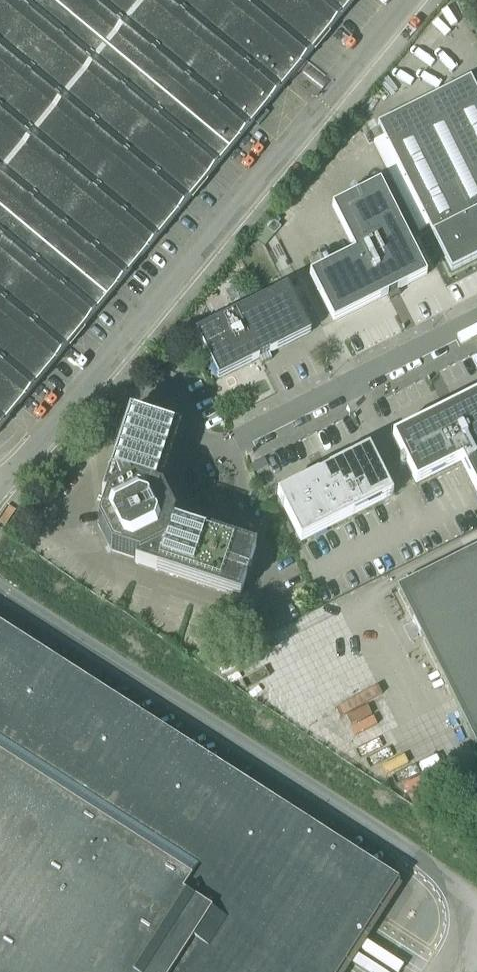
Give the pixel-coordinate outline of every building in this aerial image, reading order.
[(355,0),(0,0),(0,430),(355,0)] [(470,80),(378,126),(451,272),(476,259),(476,93),(470,80)] [(398,292),(425,279),(380,188),(334,211),(356,256),(311,278),(334,324),(387,298),(390,303),(400,297),(398,292)] [(278,227),(281,224),(273,218),(264,229),(275,238),(281,230),(278,227)] [(269,357),(310,337),(287,291),(195,336),(218,382),(258,363),(260,368),(271,362),(269,357)] [(455,408),(453,403),(442,408),(444,413),(392,440),(415,485),(459,463),(476,498),(476,397),(455,408)] [(158,496),(179,433),(128,416),(101,500),(105,502),(98,527),(111,553),(136,562),(135,566),(238,601),(255,552),(172,524),(158,496)] [(345,521),(390,498),(367,452),(328,472),(329,475),(327,481),(325,482),(345,521)] [(324,483),(318,481),(316,478),(277,498),(300,543),(345,521),(325,482),(324,483)] [(396,591),(476,748),(476,549),(396,591)] [(392,880),(0,628),(0,971),(333,971),(392,880)]
